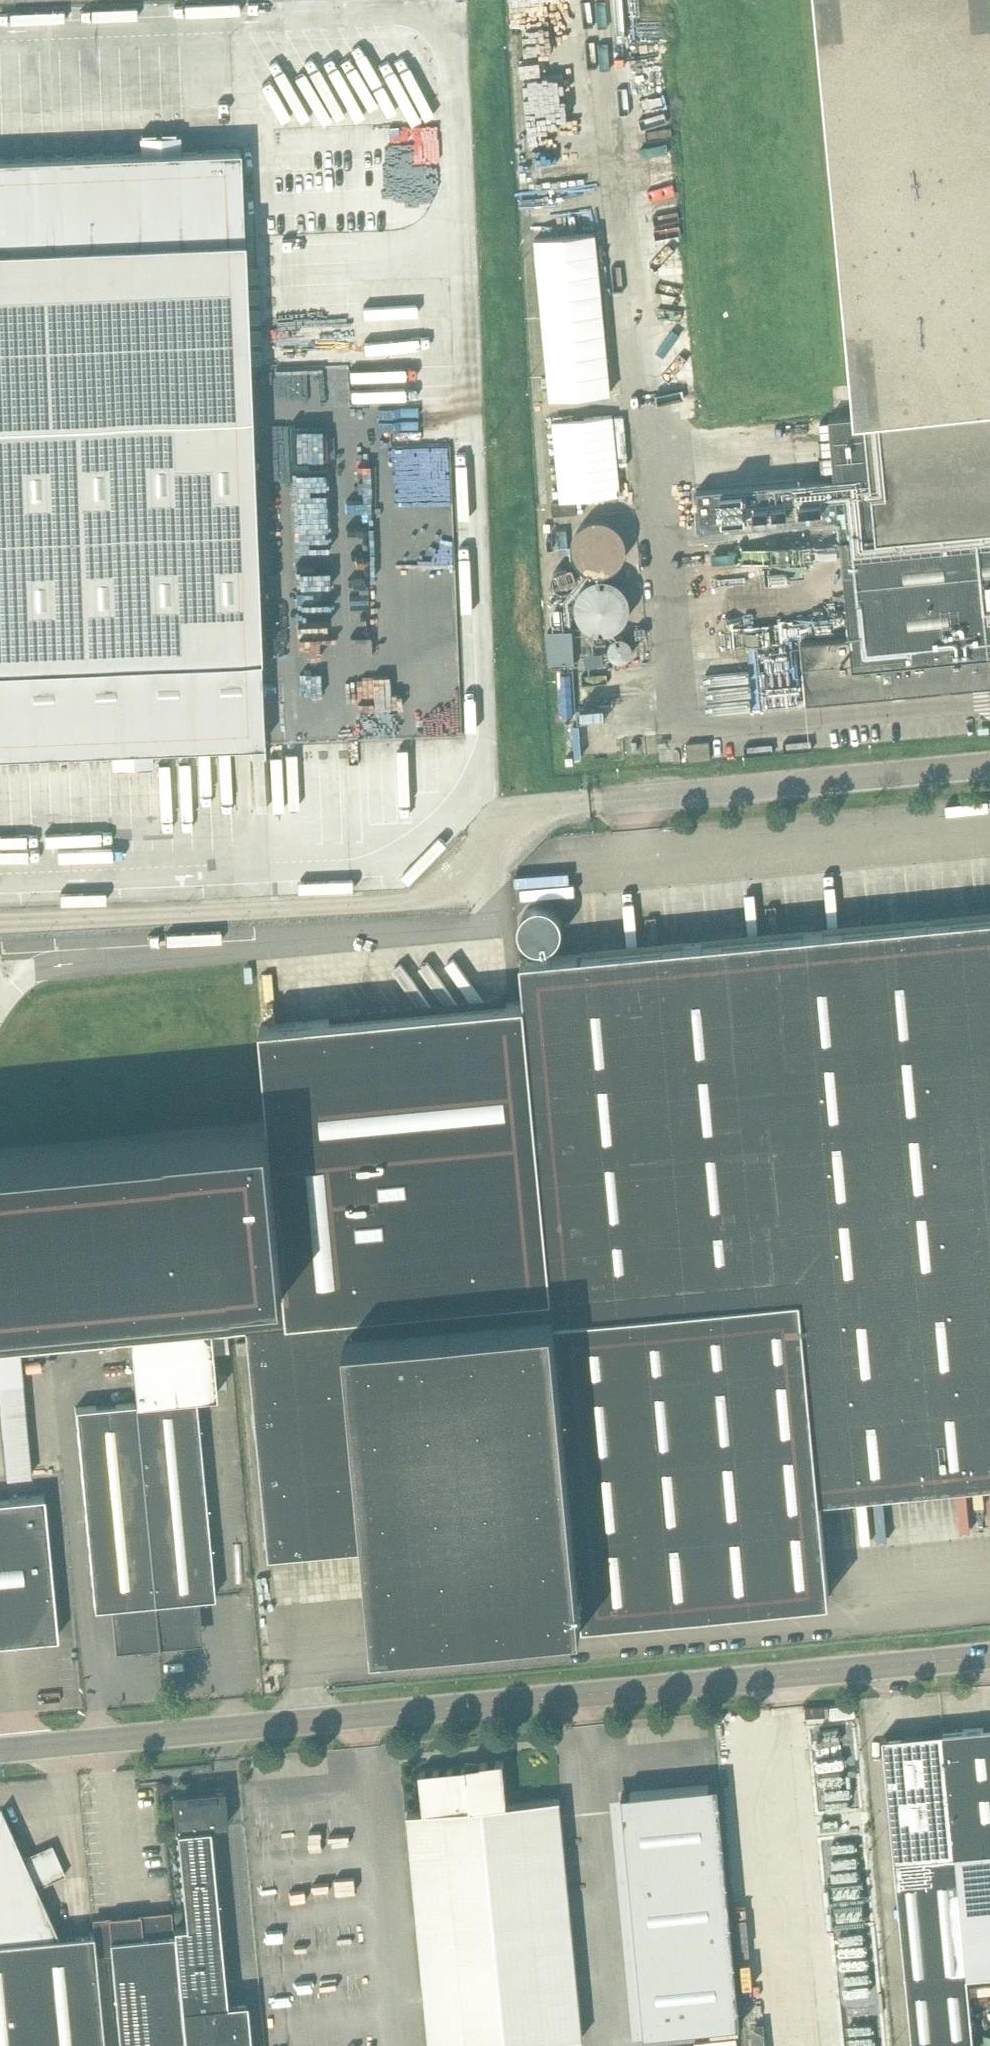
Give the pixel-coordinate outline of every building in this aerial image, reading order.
[(858,414),(828,417),(834,477),(696,490),(700,532),(838,519),(849,634),(801,639),(807,700),(989,683),(989,0),(820,0),(858,414)] [(163,747),(163,764),(203,762),(203,746),(263,743),(239,149),(179,151),(178,135),(138,136),(139,153),(0,158),(0,754),(163,747)] [(607,395),(597,233),(535,237),(545,398),(607,395)] [(557,501),(624,497),(620,415),(553,418),(557,501)] [(393,509),(439,507),(438,482),(392,483),(393,509)] [(397,536),(439,536),(438,514),(397,515),(397,536)] [(624,552),(625,546),(624,541),(622,536),(619,531),(616,527),(611,524),(606,522),(601,520),(596,520),(590,521),(585,523),(581,526),(577,530),(574,535),(572,540),(571,545),(571,550),(572,556),(574,561),(577,565),(581,569),(586,572),(591,573),(597,574),(602,574),(607,572),(612,570),(617,566),(620,562),(623,557),(624,552)] [(630,618),(630,613),(630,607),(629,602),(626,597),(623,593),(619,590),(614,587),(609,585),(604,584),(599,584),(593,586),(588,588),(584,591),(580,595),(577,599),(575,604),(574,609),(574,615),(575,620),(577,625),(580,629),(584,633),(588,637),(593,639),(598,640),(603,640),(609,640),(614,638),(618,635),(622,632),(626,628),(628,623),(630,618)] [(439,589),(439,612),(457,612),(457,588),(439,589)] [(326,617),(325,599),(322,599),(323,611),(305,612),(304,598),(296,598),(297,621),(308,621),(308,618),(326,617)] [(438,625),(439,731),(453,731),(453,705),(460,705),(460,634),(457,634),(457,625),(438,625)] [(572,630),(546,631),(547,664),(573,664),(572,630)] [(542,957),(541,947),(549,945),(556,941),(560,934),(562,926),(561,918),(556,911),(550,906),(542,904),(534,905),(527,908),(522,914),(519,922),(519,930),(522,938),(528,943),(529,958),(542,957)] [(129,1332),(209,1325),(248,1321),(270,1550),(367,1541),(371,1589),(375,1633),(583,1613),(583,1619),(829,1596),(820,1495),(989,1479),(989,914),(542,957),(529,958),(521,959),(523,979),(525,1000),(260,1025),(270,1124),(0,1149),(0,1344),(129,1332)] [(129,1333),(135,1402),(75,1407),(94,1607),(113,1606),(115,1626),(116,1626),(137,1643),(137,1644),(157,1642),(158,1652),(160,1652),(159,1642),(179,1640),(179,1639),(196,1618),(197,1618),(195,1598),(214,1596),(212,1576),(195,1396),(215,1394),(209,1326),(129,1333)] [(55,1617),(43,1495),(0,1499),(0,1642),(57,1637),(55,1617)] [(955,1854),(967,1976),(989,1973),(989,1727),(883,1737),(894,1860),(955,1854)] [(561,1818),(560,1798),(507,1803),(503,1760),(481,1762),(476,1763),(466,1766),(466,1767),(419,1772),(423,1811),(407,1813),(430,2045),(491,2045),(583,2037),(561,1818)] [(632,2031),(735,2023),(716,1782),(613,1790),(632,2031)] [(172,1792),(174,1814),(145,1817),(153,1904),(91,1911),(94,1942),(109,1940),(109,1939),(173,1933),(184,2045),(185,2045),(250,2045),(245,1999),(225,2001),(209,1826),(227,1824),(223,1787),(172,1792)] [(93,1933),(58,1936),(36,1887),(65,1874),(52,1844),(22,1857),(1,1809),(0,1815),(0,2045),(103,2045),(93,1933)] [(184,2045),(173,1933),(109,1939),(109,1940),(119,2045),(169,2045),(184,2045)] [(673,2034),(660,2035),(660,2045),(674,2045),(673,2034)]
